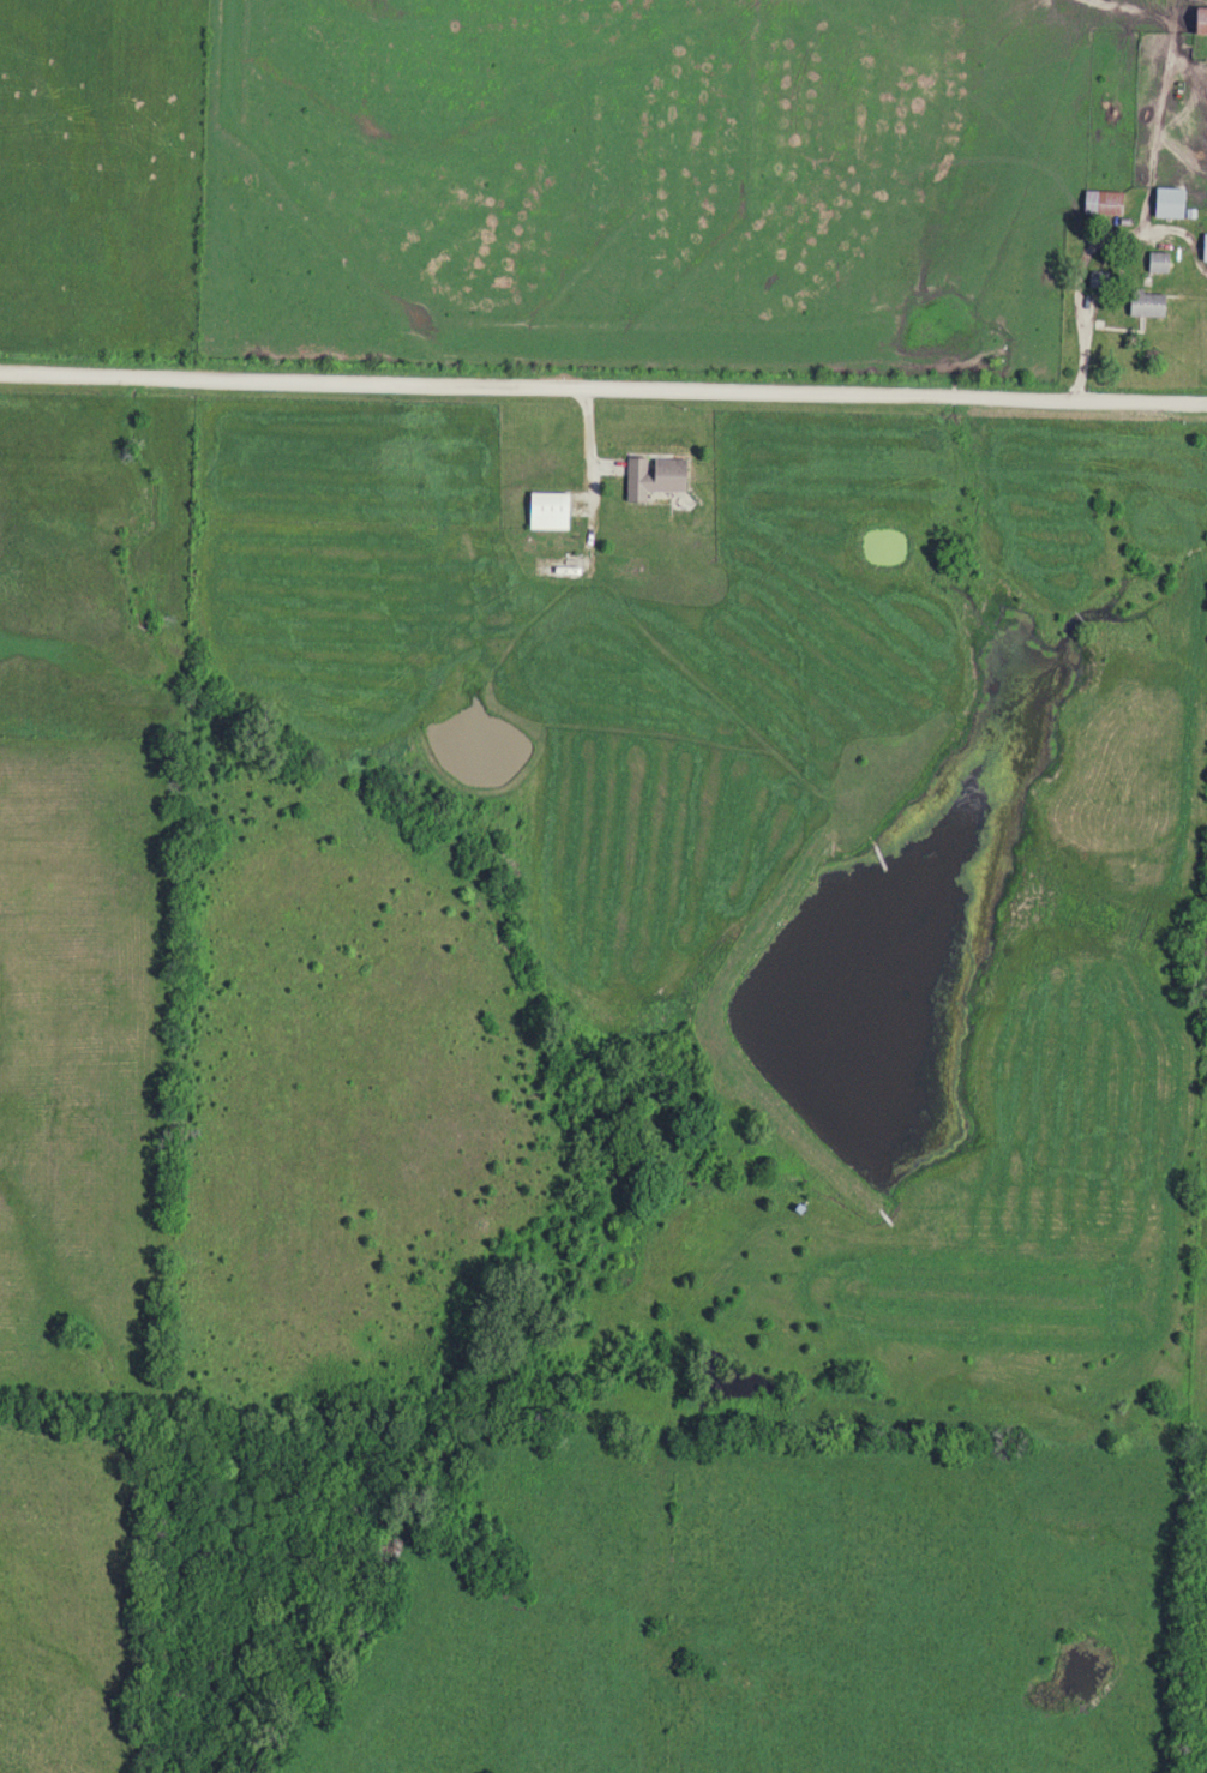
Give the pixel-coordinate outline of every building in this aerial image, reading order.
[(1206,35),(1206,8),(1189,8),(1189,35),(1206,35)] [(1182,218),(1183,188),(1151,188),(1150,217),(1182,218)] [(1122,215),(1122,191),(1081,191),(1080,215),(1122,215)] [(1206,262),(1206,234),(1199,234),(1199,262),(1206,262)] [(1145,273),(1166,273),(1166,252),(1145,252),(1145,273)] [(1125,317),(1162,317),(1162,292),(1125,292),(1125,317)] [(623,458),(622,502),(642,502),(642,491),(682,492),(682,459),(623,458)] [(564,530),(564,493),(525,492),(524,529),(564,530)]
